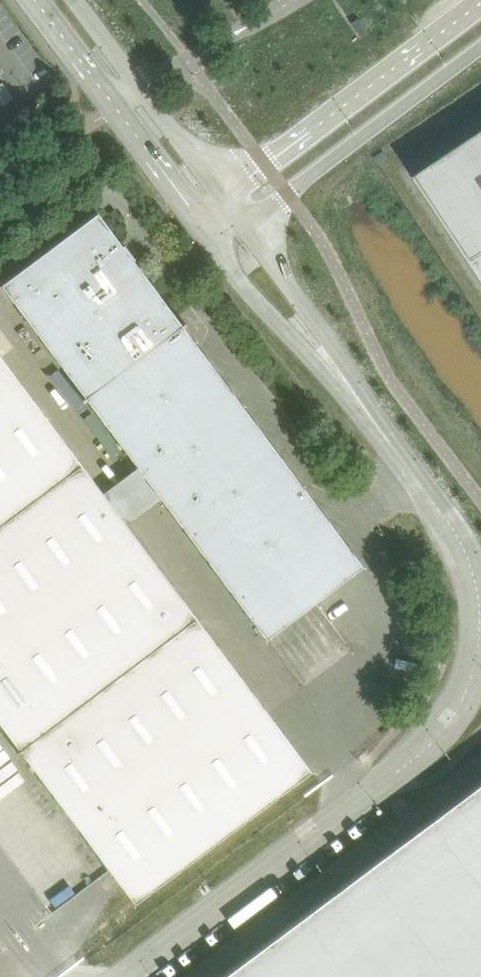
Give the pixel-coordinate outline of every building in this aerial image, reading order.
[(362,35),(366,32),(368,30),(360,18),(353,22),(362,35)] [(415,173),(480,272),(480,130),(415,173)] [(97,210),(1,282),(265,635),(361,563),(97,210)] [(80,461),(0,355),(0,521),(80,461)] [(18,746),(15,748),(15,749),(194,614),(91,476),(80,461),(0,521),(0,722),(18,746)] [(16,749),(19,747),(134,900),(310,768),(194,614),(15,749),(16,749)] [(217,976),(480,976),(480,779),(217,976)]
